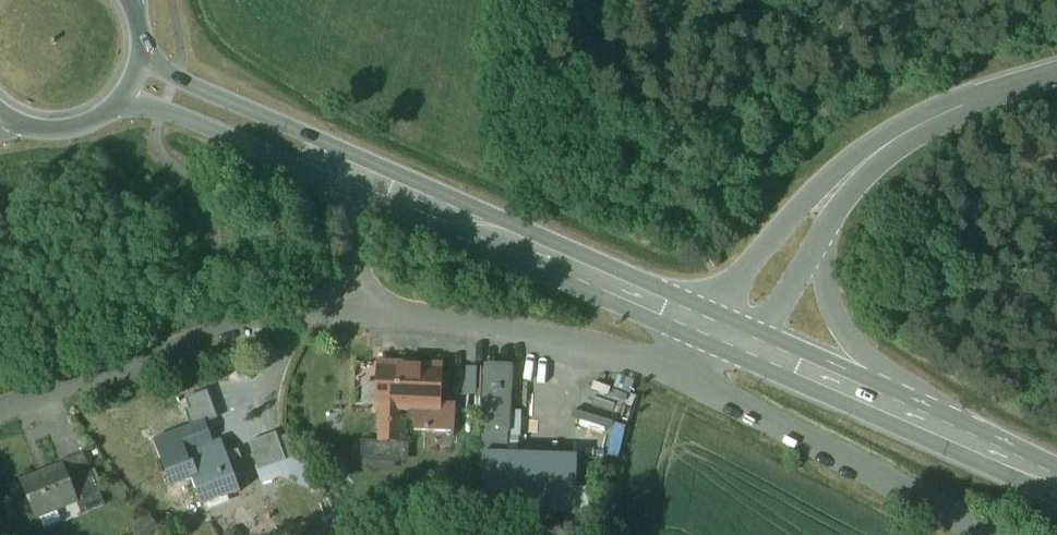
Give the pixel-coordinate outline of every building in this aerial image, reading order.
[(440,365),(379,362),(377,408),(379,408),(378,440),(378,441),(400,441),(401,409),(410,409),(414,429),(453,430),(454,410),(438,409),(440,365)] [(472,394),(483,394),(483,365),(472,365),(472,394)] [(576,457),(506,455),(508,398),(485,397),(480,509),(574,513),(576,457)] [(618,449),(626,451),(632,422),(578,411),(577,419),(622,428),(618,449)] [(276,432),(250,441),(260,469),(286,460),(276,432)] [(221,440),(185,453),(192,471),(190,471),(196,486),(198,486),(204,504),(240,491),(221,440)] [(400,441),(378,441),(378,440),(361,440),(360,461),(399,462),(400,441)] [(83,453),(60,462),(61,466),(62,466),(76,501),(98,492),(83,453)] [(61,466),(21,482),(35,517),(76,501),(62,466),(61,466)] [(82,504),(45,518),(49,527),(85,513),(82,504)]
